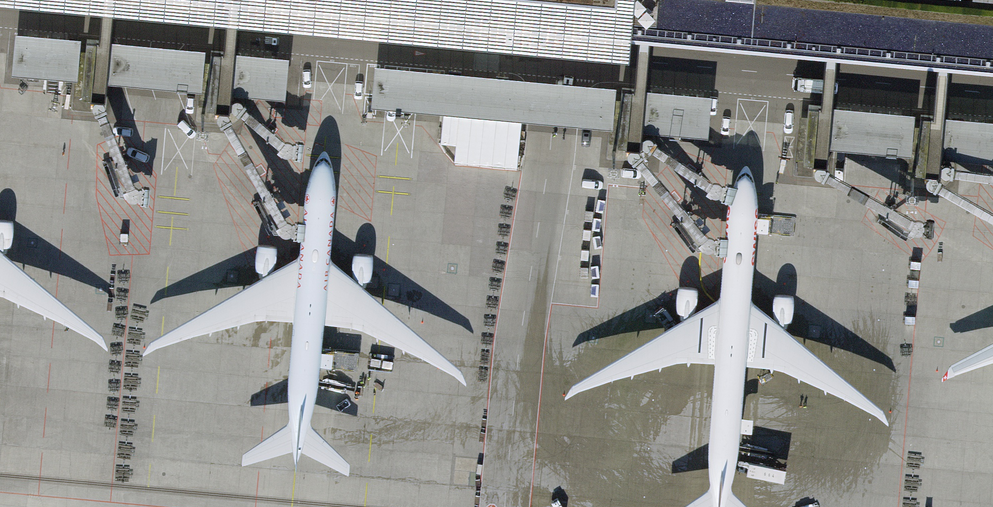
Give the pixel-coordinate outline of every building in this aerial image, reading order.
[(99,41),(86,40),(81,96),(105,98),(106,84),(110,42),(114,0),(103,0),(99,41)] [(224,52),(211,51),(206,107),(229,109),(231,95),(234,53),(239,1),(641,38),(643,38),(638,90),(622,89),(617,145),(640,147),(642,133),(646,91),(650,38),(830,55),(825,107),(809,106),(803,162),(827,164),(828,150),(832,108),(837,55),(941,65),(936,118),(921,116),(916,172),(939,174),(941,160),(944,118),(949,66),(992,70),(992,0),(229,0),(224,52)] [(81,39),(15,33),(11,75),(77,81),(81,39)] [(205,51),(110,42),(106,84),(202,93),(205,51)] [(289,58),(234,53),(231,95),(285,100),(289,58)] [(617,88),(375,66),(371,108),(614,130),(617,88)] [(712,97),(646,91),(642,133),(708,139),(712,97)] [(913,158),(917,116),(832,108),(828,150),(913,158)] [(944,118),(941,160),(992,165),(992,123),(944,118)]
